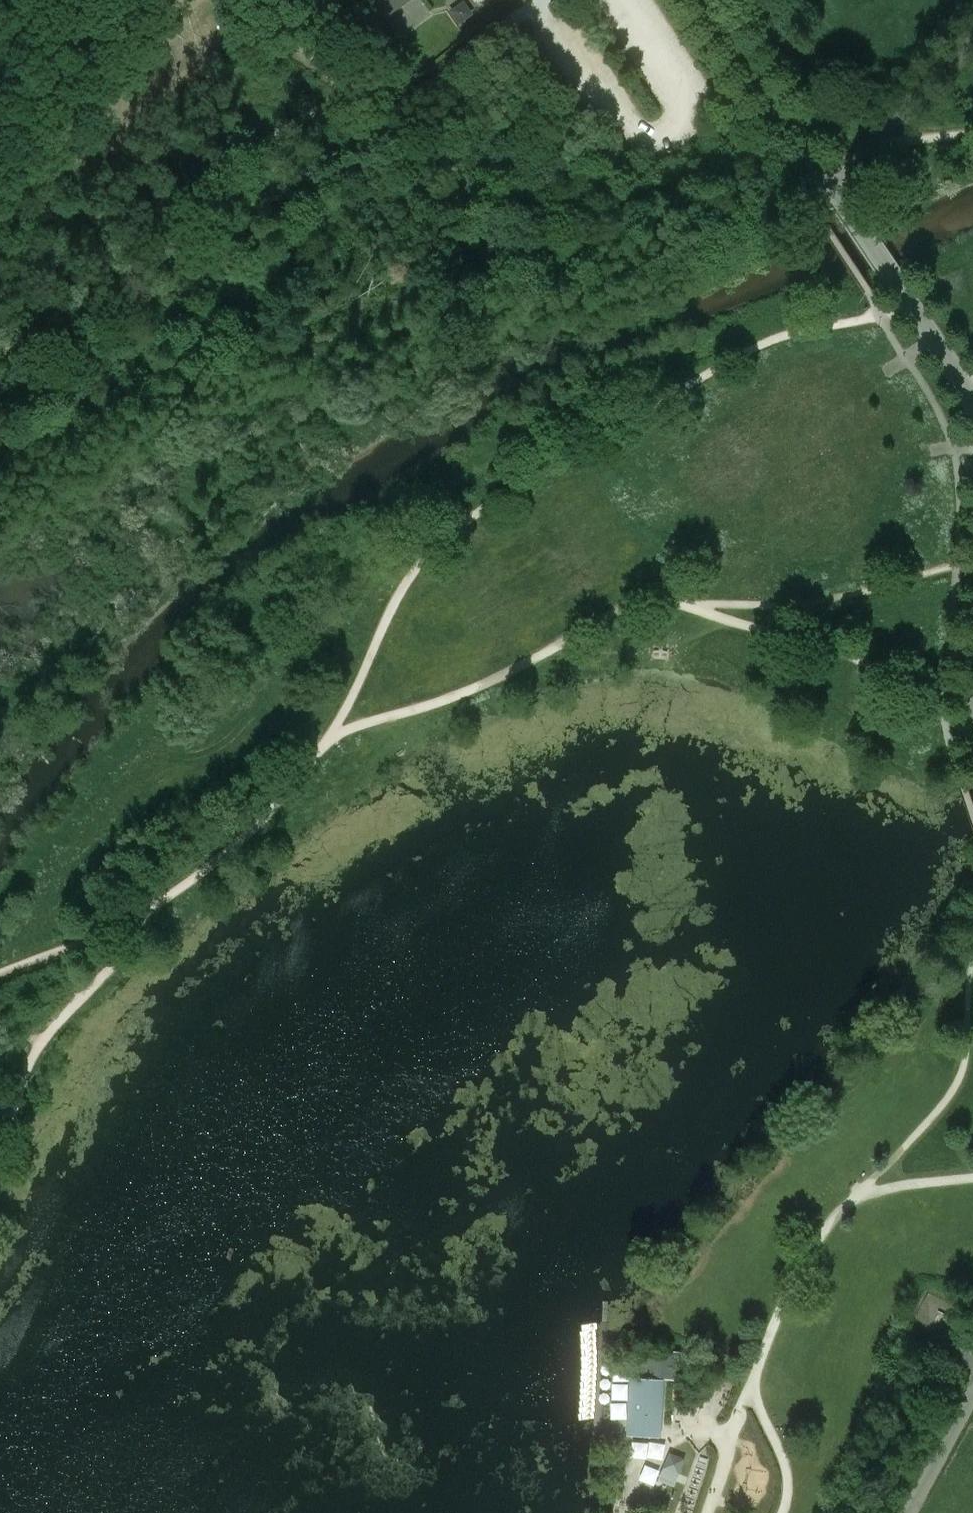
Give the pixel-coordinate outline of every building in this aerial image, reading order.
[(384,18),(409,0),(371,0),(384,18)] [(461,21),(477,15),(472,1),(455,7),(461,21)] [(690,1353),(664,1351),(662,1380),(688,1381),(690,1353)] [(665,1382),(630,1380),(626,1436),(662,1438),(665,1382)]
